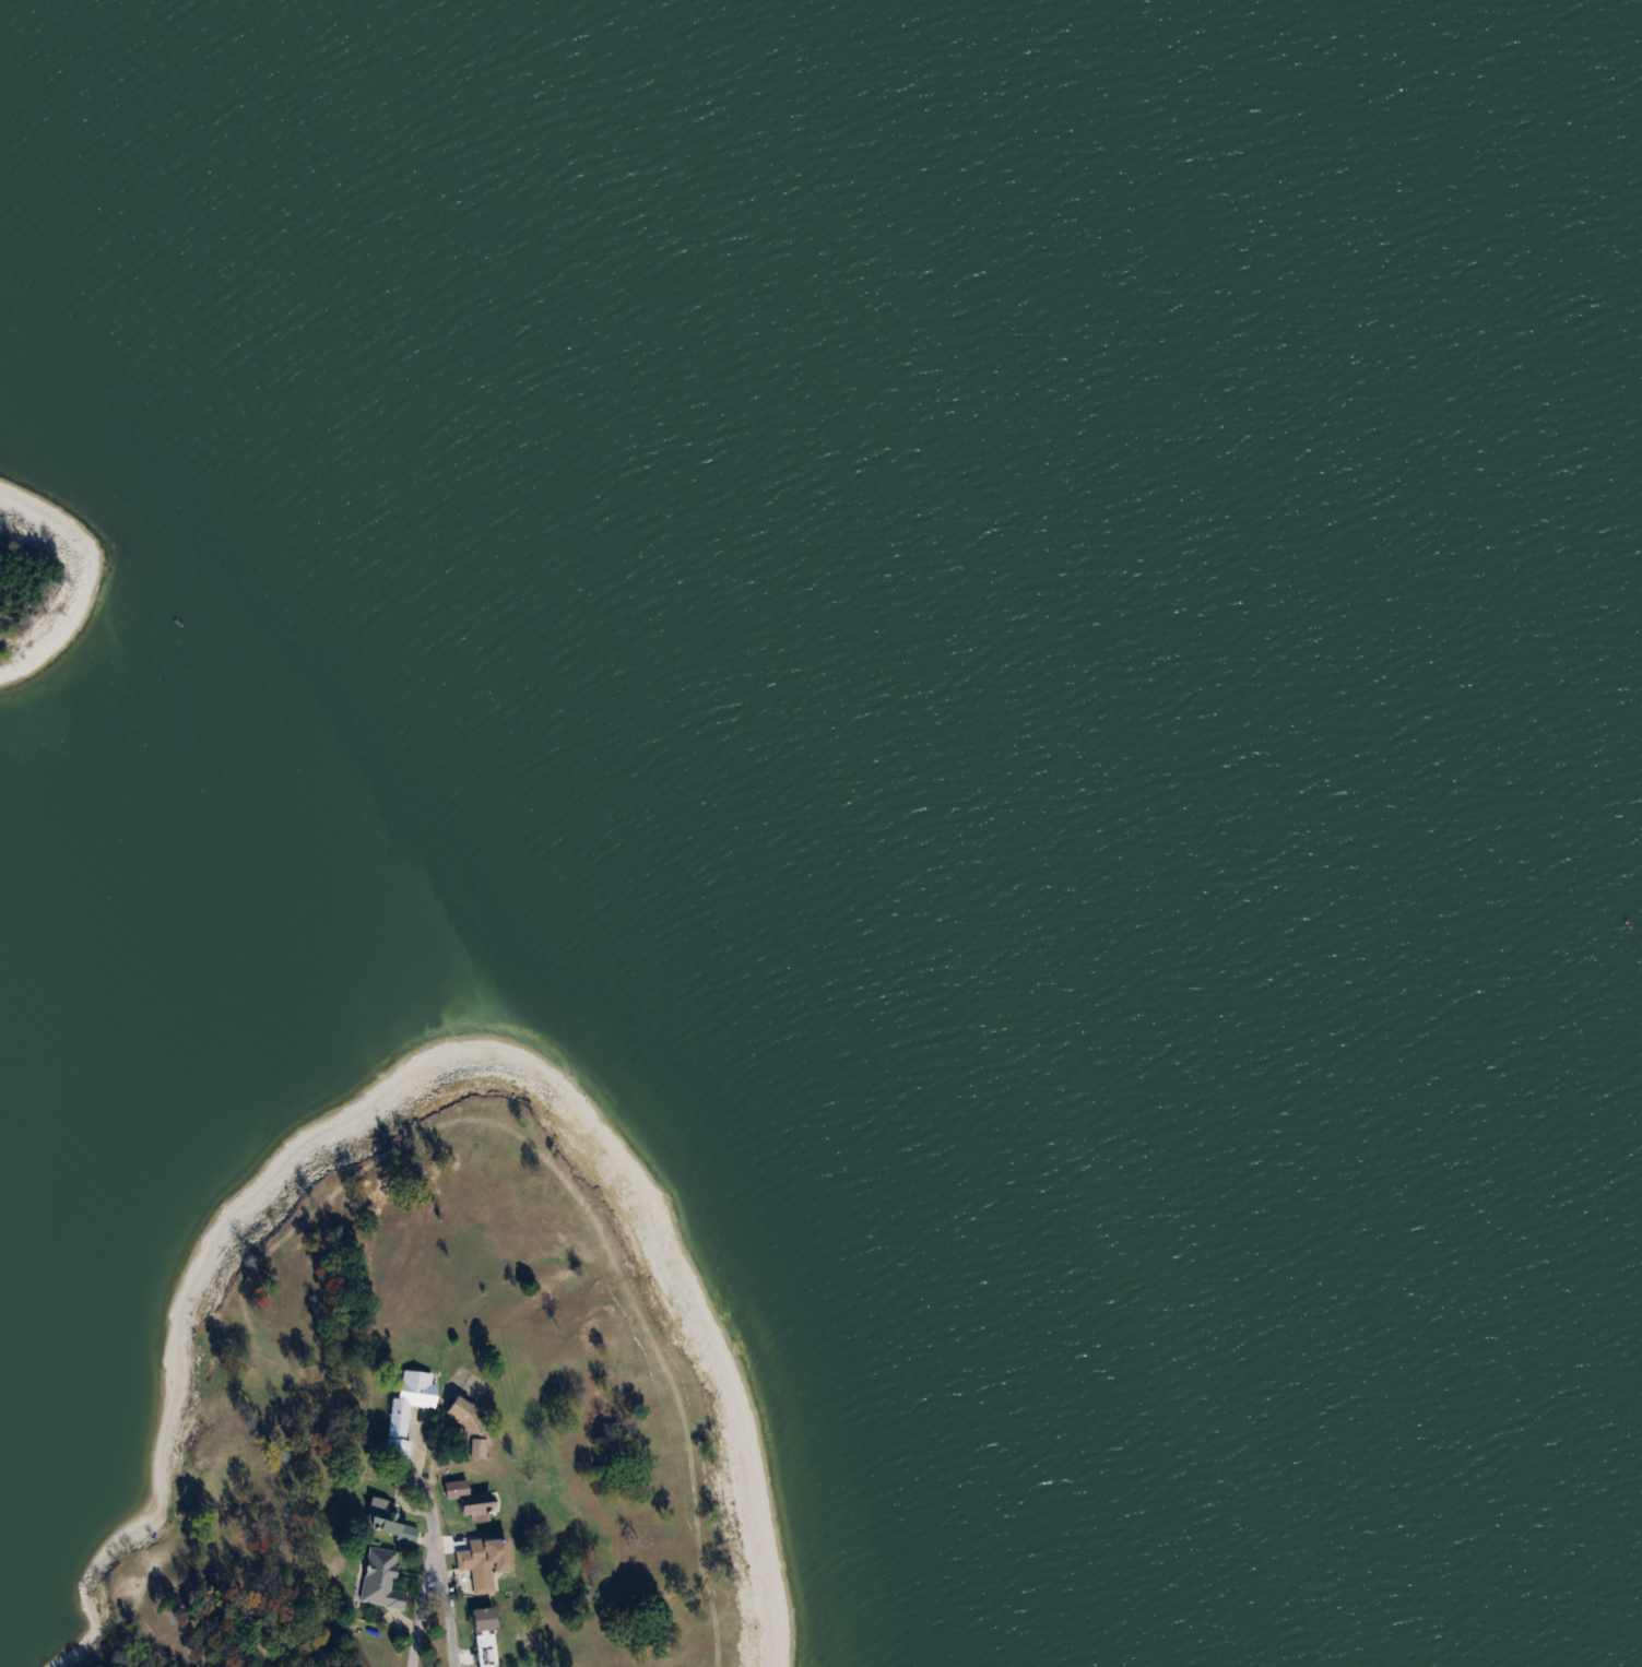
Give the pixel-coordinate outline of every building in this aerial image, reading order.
[(389,1396),(380,1461),(405,1464),(409,1438),(403,1438),(407,1403),(432,1406),(435,1382),(428,1381),(429,1372),(400,1368),(397,1396),(389,1396)] [(483,1457),(484,1444),(485,1399),(449,1399),(449,1418),(465,1418),(464,1456),(483,1457)] [(460,1512),(493,1509),(491,1489),(465,1491),(464,1478),(442,1480),(444,1497),(458,1495),(460,1512)] [(362,1521),(396,1535),(405,1509),(372,1496),(362,1521)] [(453,1548),(454,1569),(468,1568),(471,1592),(492,1589),(489,1570),(500,1569),(497,1538),(482,1539),(482,1545),(453,1548)] [(357,1600),(401,1607),(404,1589),(389,1587),(395,1549),(367,1545),(357,1600)] [(491,1629),(496,1629),(494,1605),(471,1607),(472,1631),(474,1631),(477,1666),(494,1666),(491,1629)]
